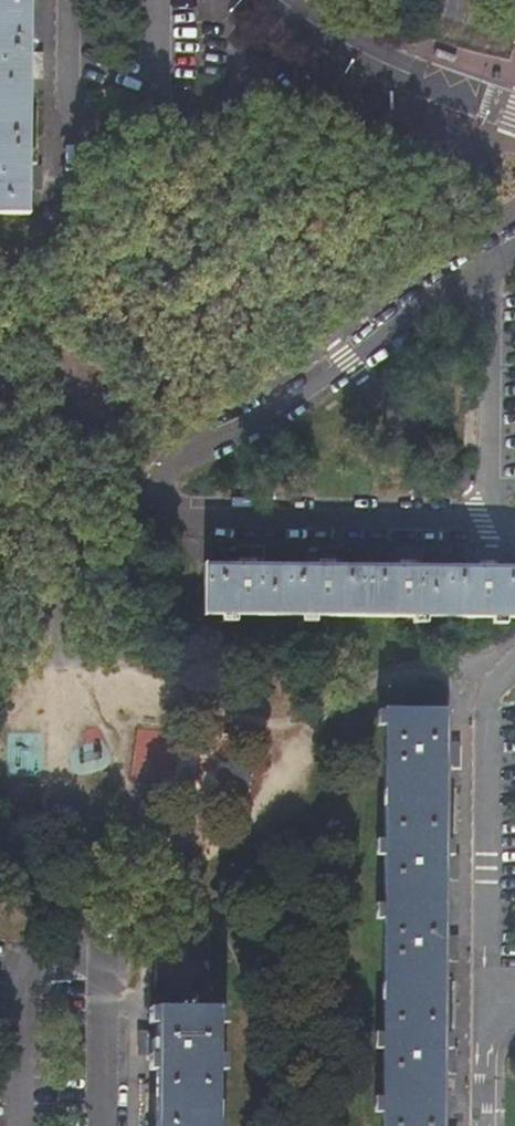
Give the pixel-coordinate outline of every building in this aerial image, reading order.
[(27,189),(27,163),(27,75),(27,51),(27,0),(0,0),(0,212),(27,212),(27,189)] [(41,51),(27,51),(27,75),(41,75),(41,51)] [(27,163),(27,189),(41,189),(41,163),(27,163)] [(225,565),(252,565),(252,549),(225,549),(225,565)] [(306,566),(331,566),(331,549),(306,549),(306,566)] [(387,566),(412,566),(412,549),(387,549),(387,566)] [(467,566),(492,566),(492,549),(467,549),(467,566)] [(331,566),(306,566),(252,565),(225,565),(203,565),(203,611),(514,611),(514,566),(492,566),(467,566),(412,566),(387,566),(331,566)] [(442,1074),(443,1047),(443,963),(444,935),(444,882),(444,855),(445,767),(445,740),(446,709),(385,709),(381,1125),(442,1125),(442,1074)] [(458,740),(445,740),(445,767),(458,767),(458,740)] [(456,856),(444,855),(444,882),(456,883),(456,856)] [(207,935),(152,934),(151,994),(206,995),(207,935)] [(456,935),(444,935),(443,963),(456,963),(456,935)] [(152,1125),(215,1125),(217,1006),(154,1005),(154,1030),(153,1056),(152,1125)] [(153,1056),(154,1030),(138,1029),(138,1056),(153,1056)] [(456,1047),(443,1047),(442,1074),(455,1074),(456,1047)]
